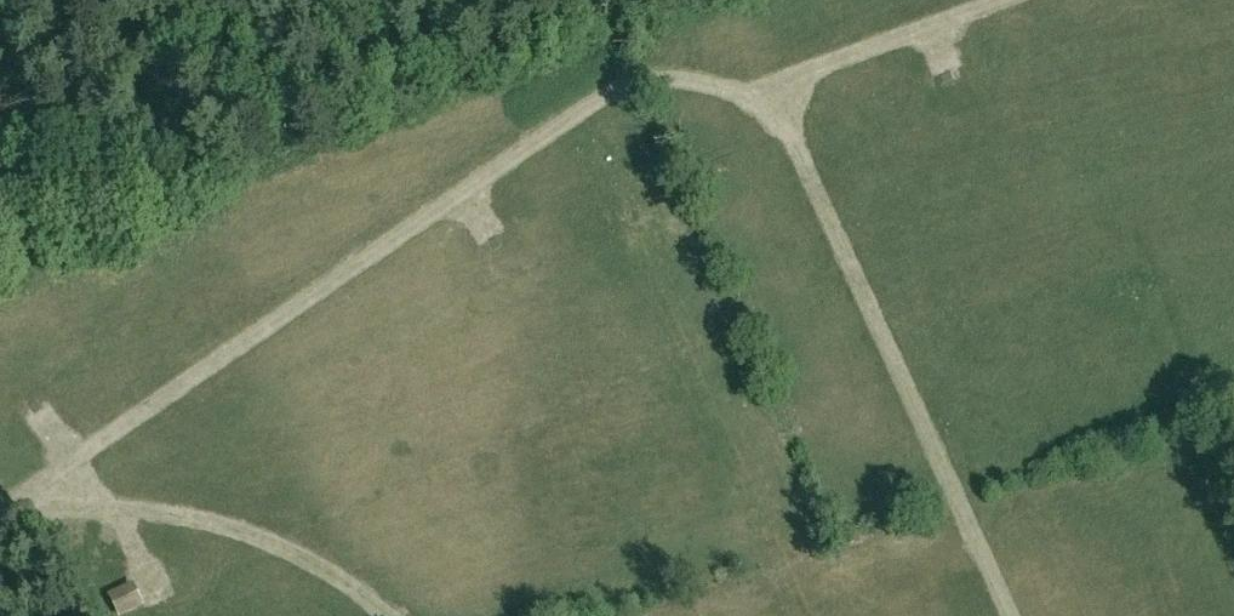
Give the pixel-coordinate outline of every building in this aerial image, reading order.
[(133,587),(111,597),(120,615),(142,604),(133,587)]
